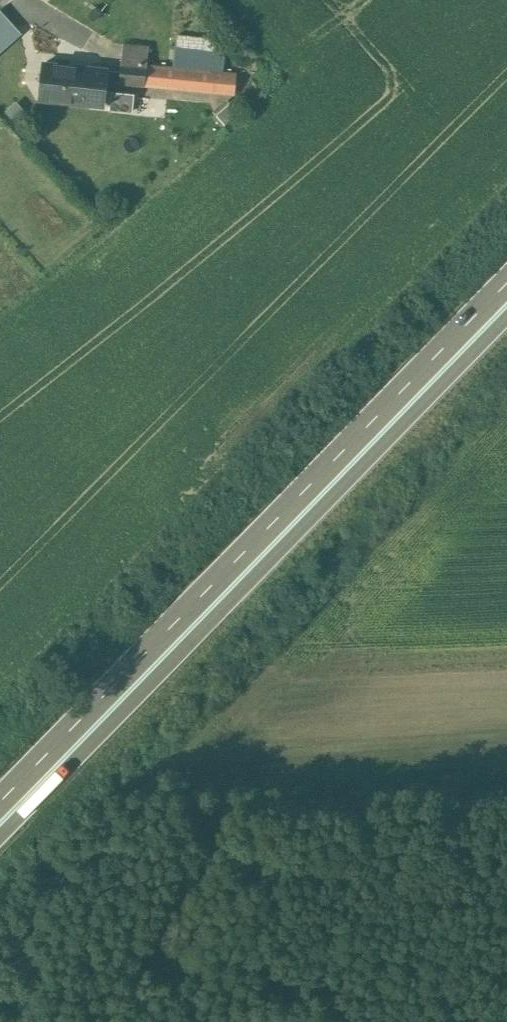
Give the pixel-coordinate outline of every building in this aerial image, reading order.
[(122,43),(120,61),(145,64),(147,45),(122,43)] [(145,64),(120,61),(119,81),(144,84),(145,64)] [(105,67),(42,62),(39,99),(102,104),(102,103),(107,103),(108,100),(102,100),(105,67)] [(235,73),(145,64),(144,84),(234,92),(235,73)] [(236,110),(229,101),(214,113),(223,122),(236,110)]
